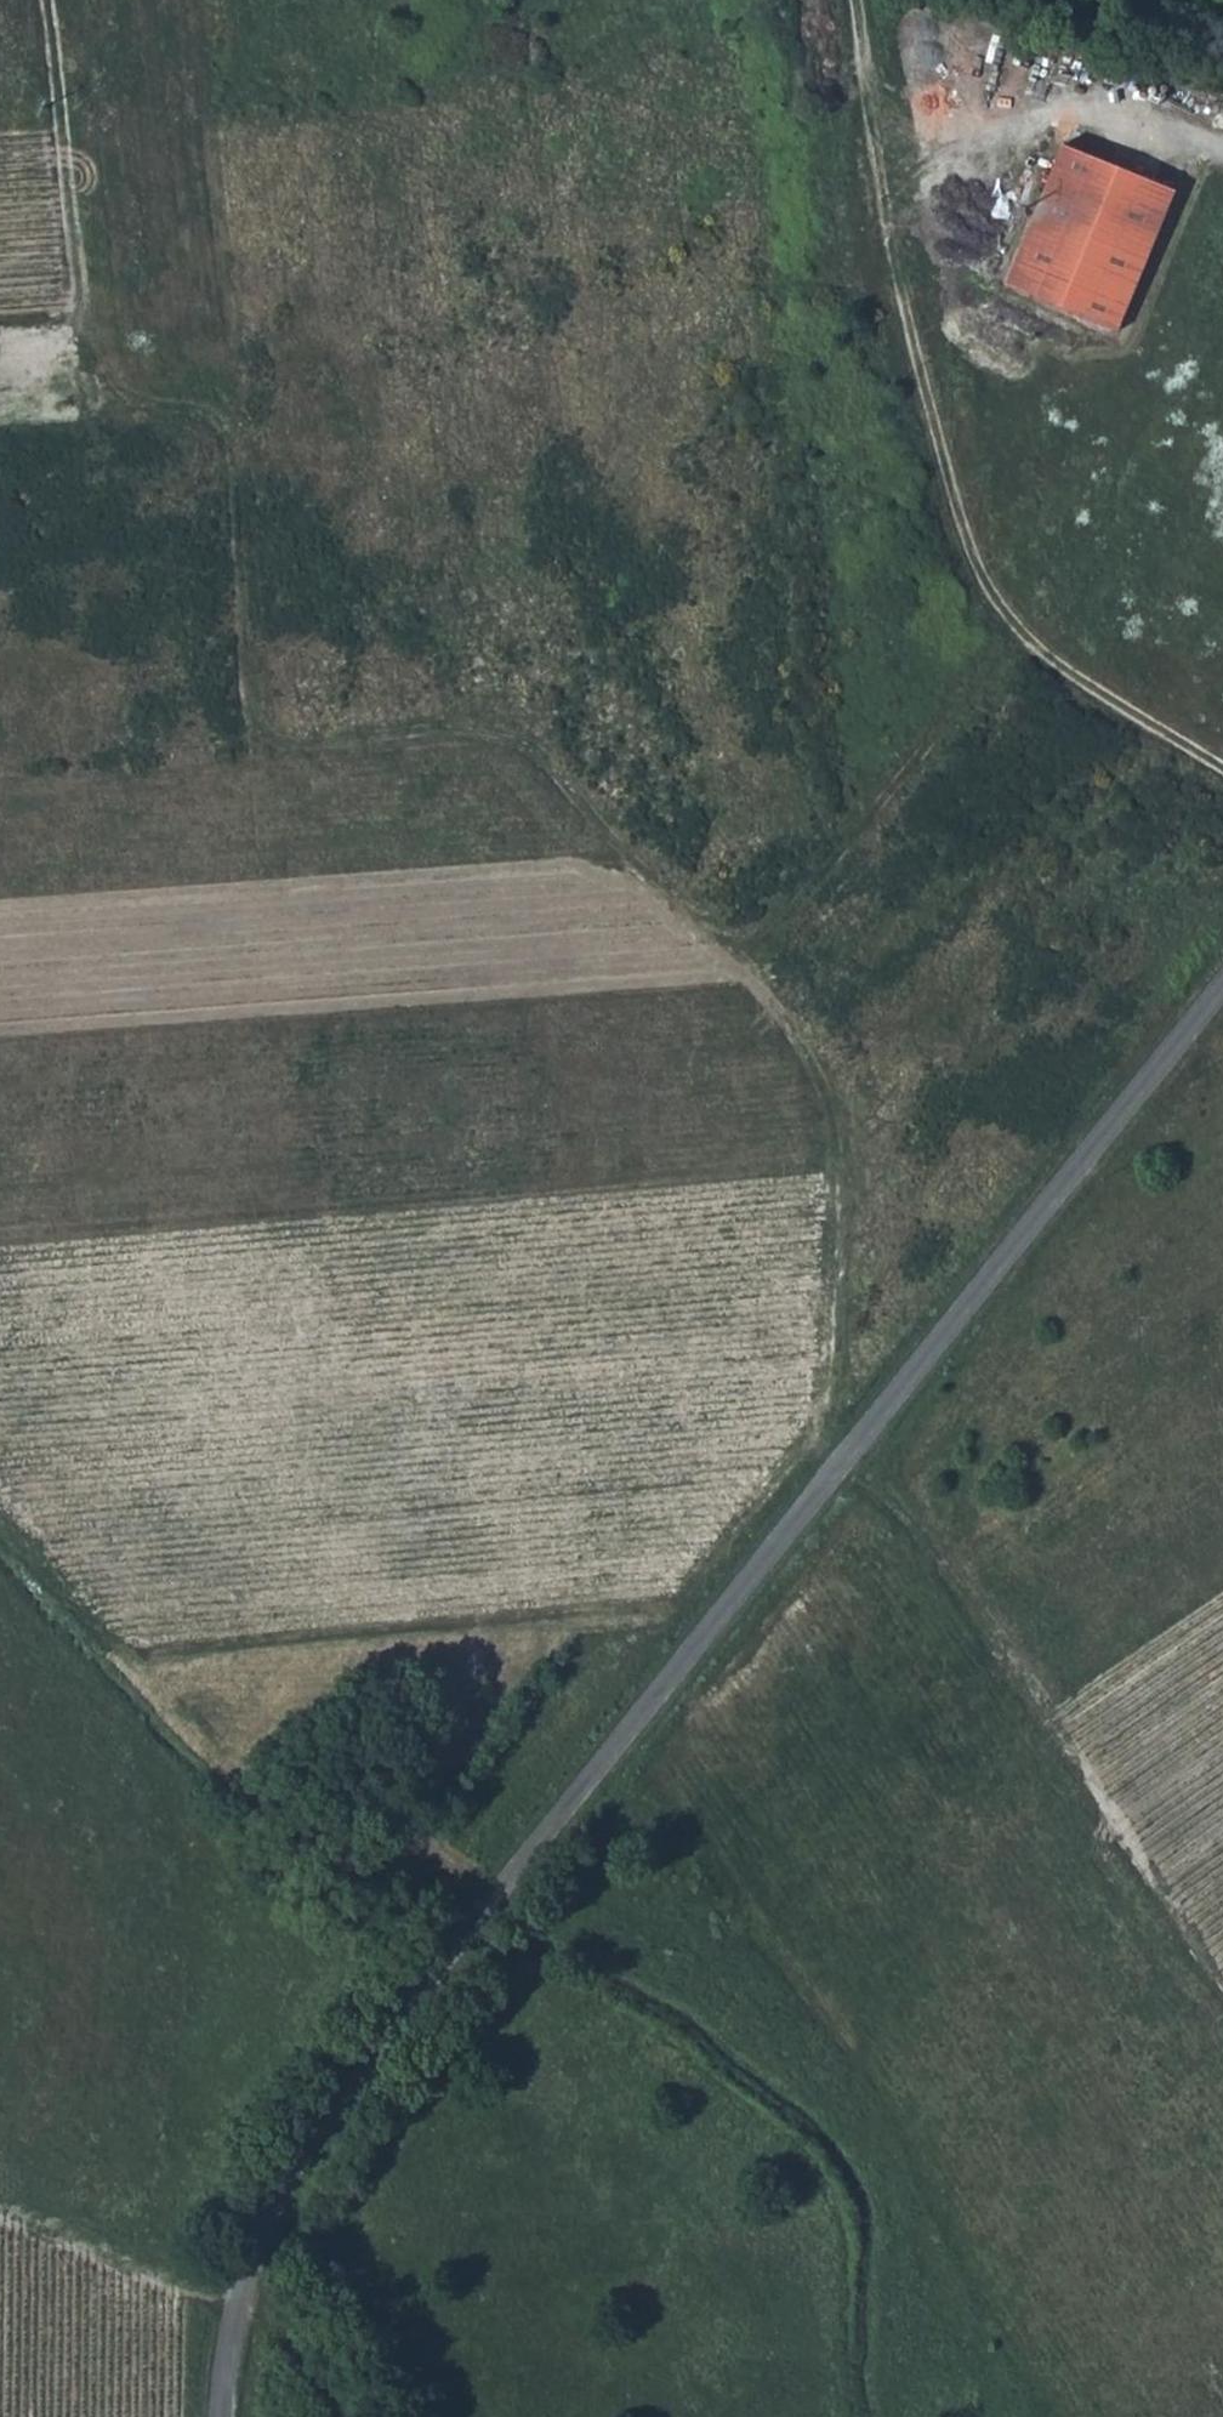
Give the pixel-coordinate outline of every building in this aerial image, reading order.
[(1065,146),(1010,287),(1123,331),(1178,190),(1065,146)]
